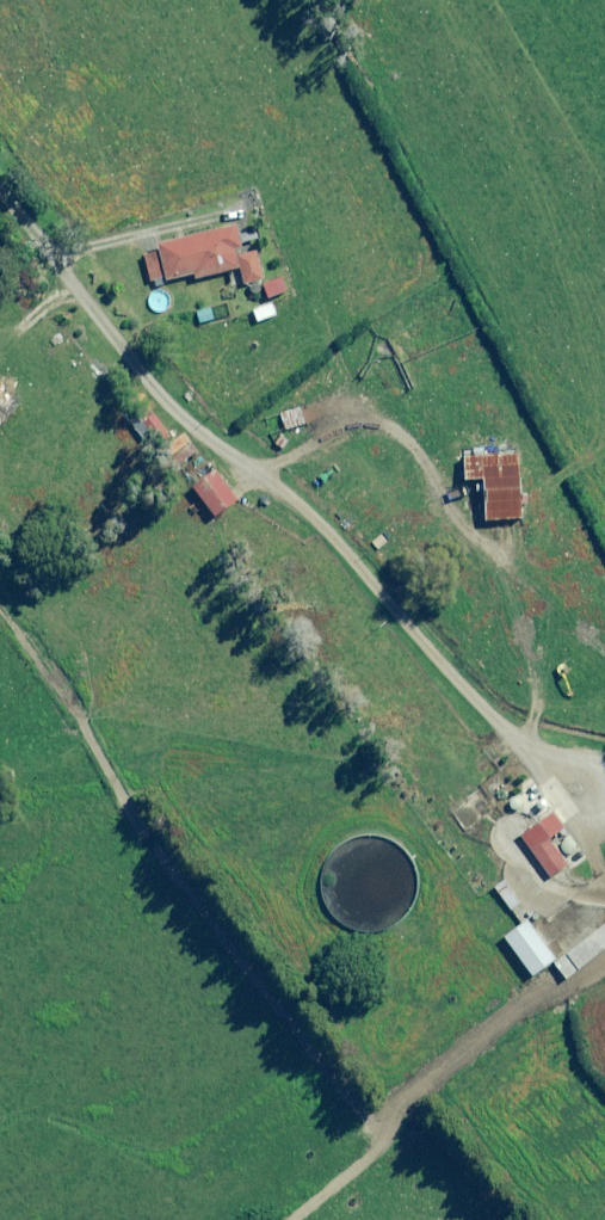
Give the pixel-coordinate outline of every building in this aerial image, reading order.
[(264,282),(260,264),(256,248),(243,251),(237,226),(161,246),(163,252),(145,257),(152,283),(167,279),(168,282),(195,275),(197,280),(241,269),(245,287),(264,282)] [(290,292),(285,278),(262,285),(267,300),(290,292)] [(309,423),(303,407),(266,421),(271,436),(309,423)] [(154,414),(142,423),(162,447),(173,438),(154,414)] [(192,441),(172,456),(180,465),(199,450),(192,441)] [(519,455),(465,457),(466,481),(485,481),(487,522),(521,520),(519,455)] [(237,502),(216,473),(195,488),(216,517),(237,502)] [(565,829),(554,814),(522,837),(552,879),(569,867),(550,840),(565,829)] [(571,836),(560,844),(569,858),(581,849),(571,836)] [(523,903),(508,881),(497,889),(511,911),(523,903)] [(557,960),(529,922),(506,938),(534,977),(557,960)] [(570,955),(581,969),(604,950),(604,928),(570,955)] [(578,972),(567,957),(556,965),(567,980),(578,972)]
